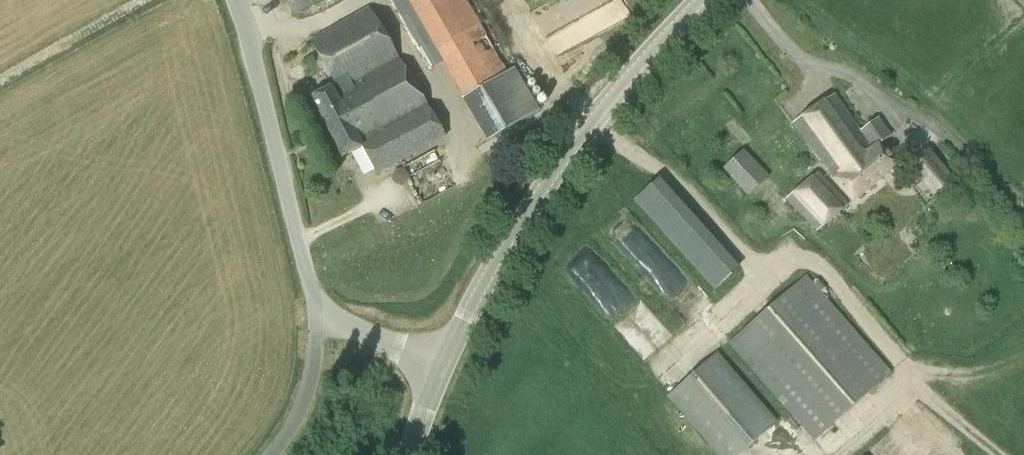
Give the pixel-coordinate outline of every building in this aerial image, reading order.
[(295,16),(323,0),(286,0),(295,16)] [(466,0),(407,0),(463,99),(461,100),(487,142),(540,111),(515,68),(508,73),(466,0)] [(310,43),(333,86),(310,98),(342,157),(361,147),(376,174),(445,138),(376,8),(310,43)] [(800,118),(791,124),(834,179),(833,179),(851,202),(895,166),(878,145),(891,136),(878,118),(860,131),(834,94),(825,101),(824,99),(799,117),(800,118)] [(956,182),(929,148),(907,165),(935,199),(956,182)] [(768,175),(745,150),(725,169),(748,193),(768,175)] [(848,204),(818,172),(788,200),(817,232),(848,204)] [(634,198),(713,289),(739,267),(660,176),(634,198)] [(813,441),(891,374),(806,276),(727,344),(813,441)] [(715,355),(666,396),(717,454),(736,454),(773,423),(715,355)]
